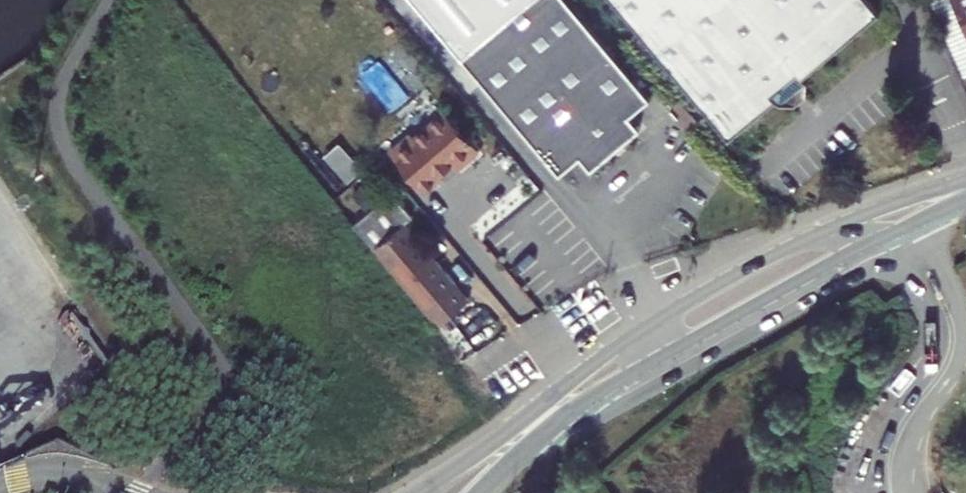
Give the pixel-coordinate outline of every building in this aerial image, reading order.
[(557,175),(577,157),(589,172),(639,130),(626,115),(647,97),(564,0),(407,0),(557,175)] [(745,135),(788,98),(794,102),(801,103),(808,102),(814,98),(818,92),(820,86),(820,78),(817,72),(892,7),(886,0),(630,0),(745,135)] [(666,55),(651,37),(642,44),(658,62),(666,55)] [(423,143),(416,134),(398,150),(433,192),(449,178),(448,177),(460,166),(468,175),(489,157),(455,117),(423,143)] [(340,141),(324,155),(347,181),(362,167),(340,141)] [(477,298),(413,221),(421,215),(400,189),(362,222),(448,322),(477,298)]
